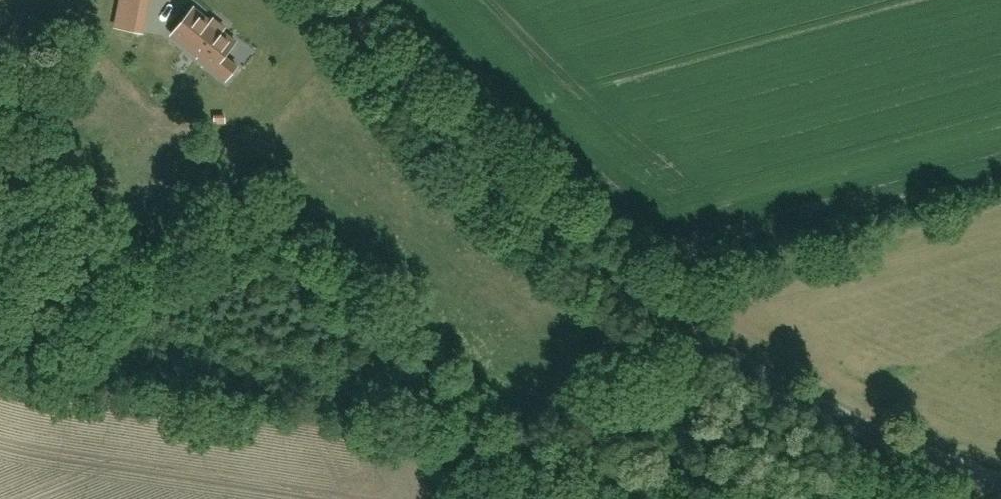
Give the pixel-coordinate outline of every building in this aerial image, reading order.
[(223,55),(235,40),(193,6),(170,35),(225,80),(236,66),(223,55)]
